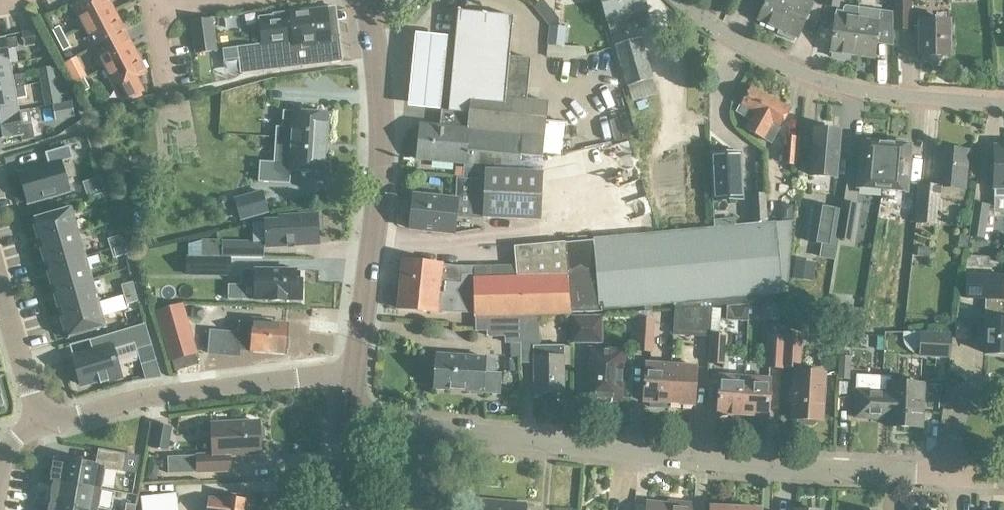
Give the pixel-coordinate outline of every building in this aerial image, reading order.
[(115,11),(109,0),(85,0),(72,7),(83,28),(115,11)] [(643,0),(602,0),(608,22),(609,22),(613,32),(648,21),(645,10),(646,10),(643,0)] [(790,0),(767,0),(757,21),(777,30),(790,0)] [(777,30),(778,31),(777,35),(793,42),(795,38),(797,39),(813,5),(802,0),(790,0),(777,30)] [(893,31),(911,30),(910,0),(893,0),(893,31)] [(857,18),(858,7),(846,5),(843,7),(843,11),(836,10),(830,53),(832,54),(831,58),(849,60),(850,56),(853,57),(857,18)] [(257,17),(261,43),(293,39),(292,30),(326,26),(324,8),(272,14),(272,15),(257,17)] [(115,11),(83,28),(93,49),(126,32),(115,11)] [(454,52),(447,128),(469,130),(467,151),(543,158),(548,101),(526,99),(530,59),(509,57),(513,17),(467,13),(463,53),(454,52)] [(879,21),(857,18),(853,57),(874,60),(879,21)] [(192,22),(196,53),(216,51),(211,19),(192,22)] [(938,60),(938,56),(950,56),(950,21),(920,21),(920,57),(924,57),(924,60),(926,63),(935,63),(938,60)] [(58,41),(65,37),(59,26),(52,30),(58,41)] [(293,39),(261,43),(235,46),(236,57),(201,61),(203,84),(235,77),(239,73),(331,61),(326,26),(292,30),(293,39)] [(549,26),(547,45),(548,45),(564,46),(564,45),(566,27),(557,26),(549,26)] [(407,103),(440,106),(448,33),(415,28),(407,103)] [(22,32),(21,32),(24,48),(39,46),(31,31),(22,32)] [(126,32),(93,49),(104,70),(137,53),(126,32)] [(65,37),(58,41),(63,51),(70,48),(65,37)] [(9,63),(6,49),(18,47),(16,38),(0,40),(0,65),(9,63)] [(654,80),(640,39),(615,47),(633,102),(656,94),(652,80),(654,80)] [(137,53),(104,70),(115,89),(122,103),(143,91),(136,78),(147,72),(137,53)] [(11,75),(9,63),(0,65),(0,89),(13,87),(25,85),(22,73),(11,75)] [(54,66),(52,66),(38,69),(41,82),(59,79),(55,73),(54,71),(54,66)] [(77,82),(84,78),(79,68),(72,72),(77,82)] [(84,78),(77,82),(83,92),(90,89),(84,78)] [(59,95),(68,93),(60,80),(59,79),(41,82),(43,98),(59,95)] [(17,110),(13,87),(0,89),(0,114),(17,110)] [(751,88),(737,112),(751,120),(746,129),(764,140),(768,133),(775,136),(790,110),(751,88)] [(53,105),(55,120),(74,117),(71,101),(53,105)] [(20,126),(17,110),(0,114),(0,139),(20,136),(21,140),(34,138),(32,124),(20,126)] [(259,161),(258,182),(289,184),(290,170),(324,172),(324,168),(325,150),(327,114),(309,112),(283,111),(282,127),(276,127),(274,147),(273,162),(259,161)] [(469,130),(447,128),(422,125),(418,161),(466,166),(467,151),(469,130)] [(819,131),(814,131),(810,176),(835,179),(839,133),(834,132),(832,129),(822,128),(819,131)] [(796,165),(798,137),(784,136),(781,164),(796,165)] [(882,190),(886,145),(882,144),(880,141),(870,141),(867,143),(862,143),(858,188),(882,190)] [(886,145),(882,190),(906,192),(910,147),(906,146),(903,144),(893,143),(890,145),(886,145)] [(995,146),(994,197),(1003,197),(1003,143),(1003,146),(995,146)] [(19,173),(28,204),(69,192),(60,161),(72,158),(68,146),(45,153),(49,164),(19,173)] [(939,224),(941,200),(962,202),(963,189),(965,190),(968,152),(939,149),(935,184),(918,182),(914,221),(939,224)] [(740,154),(728,155),(728,151),(717,152),(718,155),(715,156),(717,188),(718,188),(718,200),(742,198),(741,186),(742,186),(740,154)] [(611,172),(631,165),(628,156),(608,163),(611,172)] [(482,219),(540,222),(542,172),(463,168),(462,179),(470,180),(469,208),(482,208),(482,219)] [(96,205),(108,202),(105,192),(93,195),(96,205)] [(231,201),(236,220),(267,211),(262,192),(231,201)] [(863,192),(862,226),(890,226),(891,193),(863,192)] [(454,233),(458,200),(414,195),(413,199),(411,199),(409,202),(408,206),(408,211),(410,215),(412,215),(410,228),(454,233)] [(753,221),(767,220),(765,195),(751,196),(753,221)] [(974,202),(970,234),(983,236),(988,204),(974,202)] [(837,239),(839,239),(853,241),(857,206),(842,204),(841,212),(837,239)] [(814,208),(809,243),(823,245),(821,258),(836,260),(839,239),(837,239),(841,212),(814,208)] [(33,220),(40,244),(78,233),(71,209),(33,220)] [(279,220),(265,221),(267,246),(317,242),(316,229),(322,229),(321,217),(315,217),(315,215),(279,218),(279,220)] [(403,262),(399,310),(440,314),(440,310),(477,312),(477,315),(477,316),(486,316),(506,315),(522,315),(539,315),(539,313),(571,312),(602,311),(602,308),(782,292),(777,225),(598,240),(519,247),(521,277),(478,280),(477,267),(461,267),(443,266),(443,265),(438,265),(403,262)] [(40,244),(47,267),(85,256),(78,233),(40,244)] [(886,266),(893,236),(880,233),(874,263),(886,266)] [(110,249),(122,245),(119,235),(107,239),(110,249)] [(478,237),(478,245),(507,246),(507,237),(478,237)] [(222,241),(221,258),(229,258),(263,258),(263,242),(222,241)] [(122,245),(110,249),(113,258),(125,254),(122,245)] [(964,245),(964,255),(998,255),(998,245),(964,245)] [(47,267),(54,290),(91,279),(85,256),(47,267)] [(229,258),(221,258),(188,257),(188,275),(229,275),(229,258)] [(998,263),(961,261),(960,272),(997,274),(998,263)] [(301,301),(301,280),(300,280),(300,271),(294,271),(294,270),(255,270),(255,271),(241,271),(241,285),(255,285),(255,300),(270,300),(270,301),(285,301),(301,301)] [(968,275),(967,298),(987,299),(985,354),(1003,354),(1003,276),(968,275)] [(54,290),(60,313),(98,302),(91,279),(54,290)] [(132,282),(121,285),(124,295),(135,291),(132,282)] [(138,301),(135,291),(124,295),(126,304),(138,301)] [(105,326),(98,302),(60,313),(67,337),(105,326)] [(180,303),(156,311),(170,356),(194,349),(180,303)] [(713,311),(676,309),(674,329),(712,331),(713,311)] [(507,342),(524,342),(522,315),(506,315),(507,337),(507,342)] [(539,315),(522,315),(524,342),(540,342),(539,315)] [(486,316),(477,316),(477,331),(486,331),(486,316)] [(571,345),(602,345),(602,317),(572,317),(571,345)] [(652,353),(655,319),(638,318),(635,352),(652,353)] [(240,334),(238,350),(249,351),(249,350),(282,353),(283,348),(286,346),(286,341),(284,338),(285,325),(266,323),(267,320),(251,319),(250,325),(240,324),(239,334),(240,334)] [(899,337),(911,336),(910,320),(898,320),(899,337)] [(956,322),(956,338),(977,339),(977,322),(956,322)] [(121,378),(113,350),(134,344),(136,350),(151,345),(145,323),(89,340),(92,351),(73,357),(82,386),(99,380),(100,384),(121,378)] [(240,334),(239,334),(211,331),(209,354),(238,356),(238,350),(240,334)] [(950,332),(920,331),(918,356),(949,358),(950,332)] [(710,333),(707,363),(724,365),(726,335),(710,333)] [(768,366),(784,367),(786,335),(770,334),(768,366)] [(802,336),(786,335),(784,367),(800,368),(802,336)] [(563,358),(563,347),(534,348),(535,360),(536,360),(537,394),(563,393),(562,358),(563,358)] [(613,402),(613,400),(621,401),(624,353),(592,351),(589,399),(597,399),(597,401),(600,402),(603,403),(606,404),(610,403),(613,402)] [(438,355),(437,373),(436,390),(482,392),(482,393),(485,393),(485,392),(499,393),(500,376),(485,375),(486,358),(438,355)] [(850,379),(851,357),(839,356),(837,379),(850,379)] [(672,365),(647,364),(645,402),(652,403),(651,408),(667,409),(667,404),(670,404),(672,365)] [(672,365),(670,404),(695,406),(698,367),(672,365)] [(796,372),(793,420),(799,420),(799,422),(802,425),(814,426),(817,423),(817,421),(823,422),(827,374),(796,372)] [(744,417),(746,378),(721,376),(719,415),(744,417)] [(746,378),(744,417),(769,418),(771,380),(746,378)] [(890,392),(889,420),(888,426),(922,428),(924,385),(890,383),(890,392)] [(889,420),(890,392),(858,390),(856,418),(889,420)] [(259,425),(259,422),(212,424),(213,455),(167,457),(168,473),(229,470),(229,455),(260,454),(260,441),(262,441),(265,438),(265,427),(262,425),(259,425)] [(167,450),(171,426),(157,424),(153,447),(167,450)] [(54,481),(101,489),(105,467),(122,471),(125,454),(99,450),(96,465),(54,458),(50,481),(54,482),(54,481)] [(54,481),(54,482),(50,502),(95,509),(97,509),(101,489),(54,481)] [(249,500),(235,499),(235,494),(224,493),(224,495),(221,499),(209,497),(207,509),(248,509),(249,500)] [(177,497),(140,501),(141,509),(179,509),(177,497)] [(49,509),(95,509),(50,502),(49,509)] [(527,506),(478,502),(478,509),(527,509),(527,506)]
